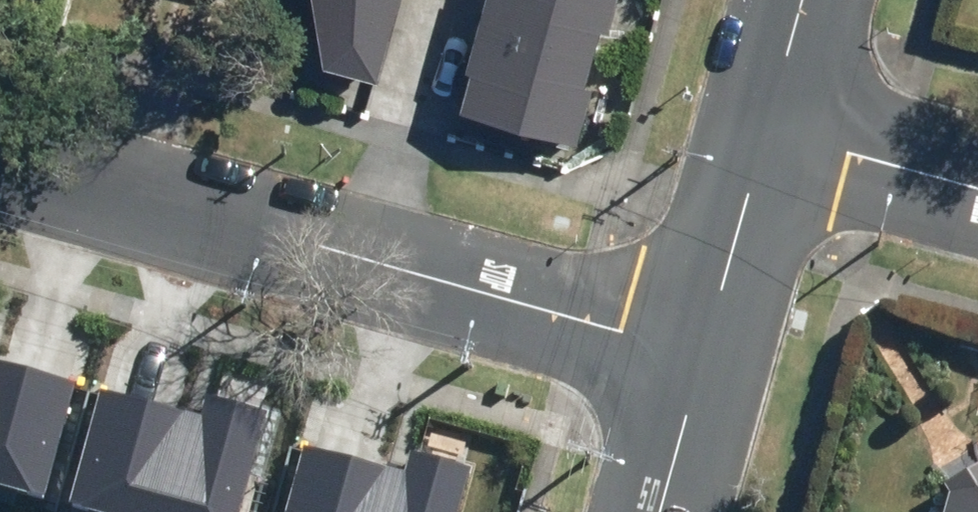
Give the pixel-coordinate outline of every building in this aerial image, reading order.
[(321,72),(372,86),(395,0),(309,0),(321,72)] [(460,115),(571,146),(612,0),(493,0),(460,115)] [(43,496),(75,381),(0,360),(0,484),(43,496)] [(122,511),(242,511),(271,408),(209,391),(203,411),(108,385),(75,499),(122,511)] [(473,466),(410,449),(404,469),(309,442),(289,511),(460,511),(473,466)] [(957,461),(944,511),(977,511),(977,466),(957,461)]
